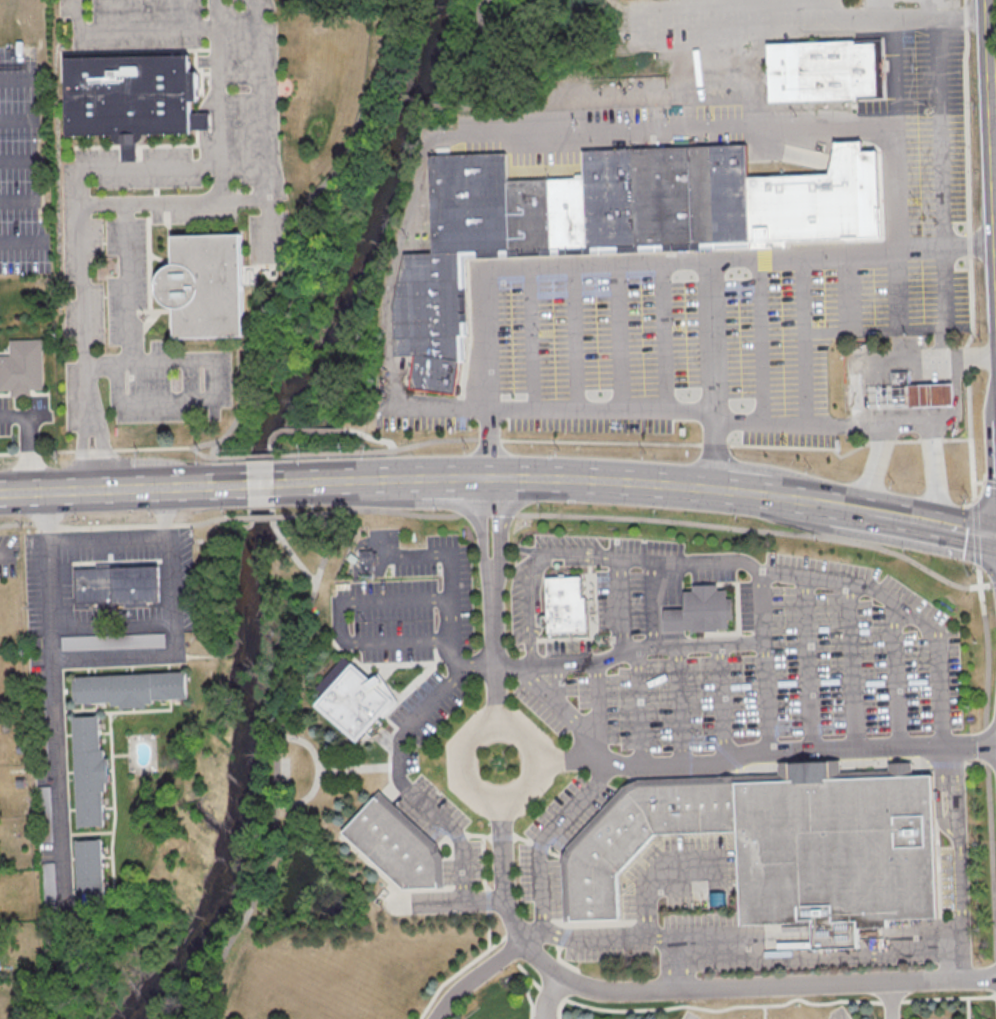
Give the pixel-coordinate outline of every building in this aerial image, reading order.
[(770,45),(771,55),(773,104),(891,100),(889,41),(849,43),(770,45)] [(67,58),(192,56),(191,75),(202,74),(202,104),(193,103),(194,112),(213,112),(214,131),(195,130),(194,136),(149,137),(139,146),(140,162),(126,162),(125,146),(113,140),(67,138),(67,58)] [(870,239),(753,243),(751,179),(832,175),(838,143),(867,142),(870,239)] [(694,148),(750,146),(751,179),(753,243),(697,244),(694,148)] [(639,149),(694,148),(697,244),(642,247),(639,149)] [(589,178),(588,152),(639,149),(642,247),(591,248),(589,178)] [(436,254),(463,253),(514,251),(511,180),(510,153),(431,156),(436,254)] [(552,179),(589,178),(591,248),(555,249),(552,179)] [(511,180),(552,179),(555,249),(514,251),(511,180)] [(173,238),(244,237),(246,339),(178,341),(177,312),(173,309),(167,306),(162,301),(158,294),(158,288),(158,280),(161,275),(166,270),(175,266),(173,238)] [(463,281),(463,253),(436,254),(409,255),(402,283),(463,281)] [(464,304),(463,281),(402,283),(396,306),(464,304)] [(396,306),(396,338),(464,336),(464,304),(396,306)] [(396,338),(464,336),(464,361),(419,355),(397,356),(396,338)] [(45,354),(0,354),(0,390),(13,390),(13,396),(31,396),(31,389),(45,389),(45,354)] [(419,355),(464,361),(459,395),(414,388),(419,355)] [(883,386),(865,387),(866,409),(884,409),(944,406),(951,406),(950,383),(944,383),(883,386)] [(361,573),(377,573),(377,549),(361,549),(361,573)] [(75,567),(75,605),(164,604),(164,566),(75,567)] [(548,580),(549,636),(592,635),(591,579),(548,580)] [(688,593),(689,608),(669,609),(670,631),(734,628),(732,591),(723,591),(722,584),(699,586),(699,592),(688,593)] [(356,663),(319,705),(362,742),(398,700),(401,697),(384,674),(375,680),(356,663)] [(190,671),(73,677),(74,705),(191,700),(190,671)] [(76,716),(80,826),(109,825),(105,715),(76,716)] [(739,785),(741,832),(744,926),(814,924),(815,952),(860,951),(859,930),(890,929),(890,921),(940,919),(935,775),(919,775),(918,763),(890,764),(891,778),(845,779),(844,761),(782,763),(782,774),(782,783),(739,785)] [(782,774),(646,779),(567,856),(570,921),(621,919),(620,877),(658,835),(741,832),(739,785),(782,783),(782,774)] [(377,794),(342,835),(408,893),(444,891),(442,851),(377,794)] [(107,909),(106,838),(79,839),(80,910),(107,909)]
